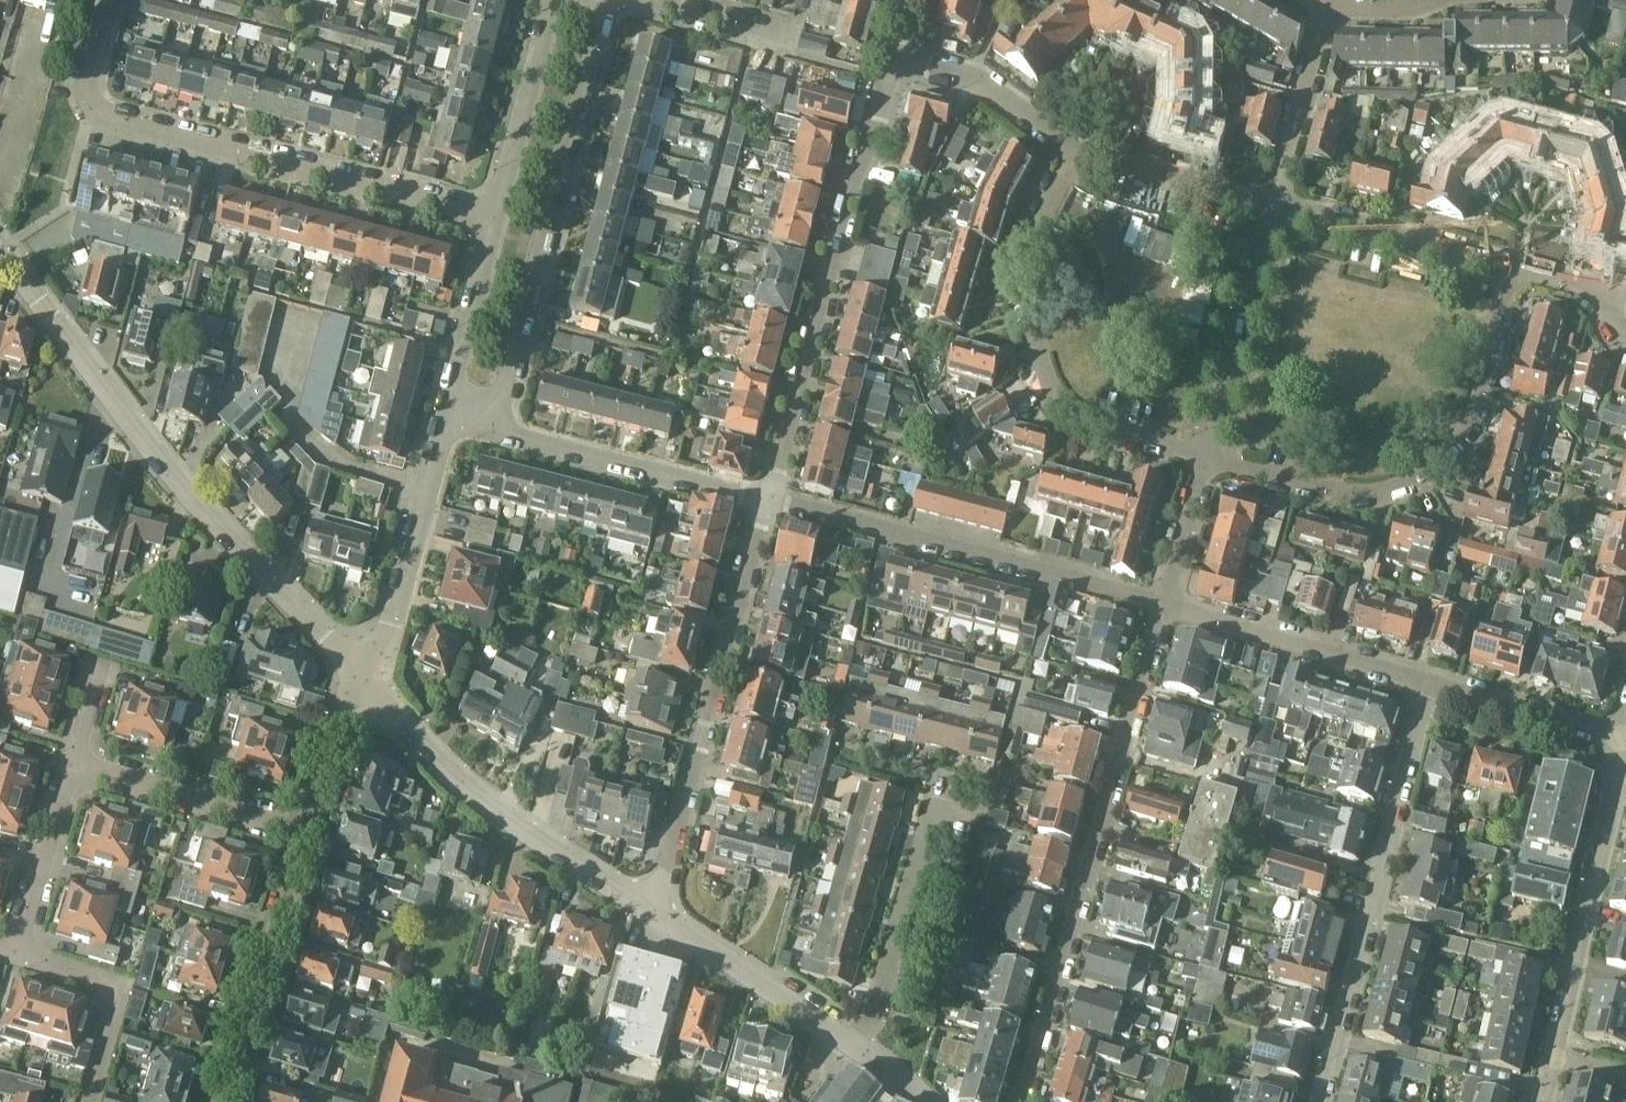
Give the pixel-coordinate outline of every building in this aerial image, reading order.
[(21,4),(71,17),(76,0),(22,0),(21,4)] [(172,22),(176,7),(148,0),(145,15),(172,22)] [(226,15),(228,8),(232,9),(234,1),(229,0),(216,0),(213,11),(226,15)] [(394,2),(395,2),(392,15),(418,22),(423,0),(394,0),(394,2)] [(447,0),(433,0),(429,15),(442,19),(446,3),(447,0)] [(471,27),(471,26),(501,34),(506,35),(510,20),(505,18),(508,8),(478,0),(475,10),(446,3),(442,19),(471,27)] [(762,8),(773,11),(776,0),(764,0),(762,8)] [(809,11),(874,28),(879,6),(858,0),(847,0),(844,9),(833,6),(833,5),(815,0),(799,0),(796,8),(809,11)] [(960,0),(945,0),(940,23),(965,30),(962,41),(972,43),(982,6),(960,0)] [(1089,0),(1070,0),(1052,14),(1072,48),(1091,33),(1089,0)] [(1132,4),(1123,0),(1089,0),(1091,33),(1115,44),(1132,4)] [(1163,5),(1174,10),(1179,0),(1166,0),(1163,5)] [(1197,1),(1222,15),(1230,0),(1198,0),(1197,1)] [(1246,29),(1262,0),(1230,0),(1222,15),(1231,20),(1246,29)] [(1270,0),(1262,0),(1246,29),(1270,43),(1288,10),(1270,0)] [(1556,17),(1578,46),(1587,39),(1596,7),(1569,0),(1561,0),(1556,17)] [(1596,7),(1596,5),(1625,13),(1625,0),(1569,0),(1596,7)] [(228,8),(226,15),(241,19),(244,4),(234,1),(232,9),(228,8)] [(1142,56),(1161,18),(1132,4),(1115,44),(1142,56)] [(201,14),(176,7),(172,22),(197,29),(201,14)] [(283,23),(285,14),(257,7),(253,22),(275,27),(277,21),(283,23)] [(1307,21),(1288,10),(1270,43),(1287,53),(1283,67),(1295,70),(1307,21)] [(874,28),(809,11),(806,23),(827,28),(827,27),(839,30),(835,42),(867,51),(874,28)] [(227,30),(229,21),(201,14),(197,29),(221,35),(222,28),(227,30)] [(295,17),(285,14),(283,23),(277,21),(275,27),(292,31),(295,17)] [(1072,48),(1052,14),(1025,36),(1053,63),(1072,48)] [(1457,34),(1446,34),(1446,52),(1456,52),(1456,71),(1468,71),(1468,52),(1479,52),(1479,17),(1457,16),(1457,34)] [(1507,17),(1479,17),(1479,52),(1507,52),(1507,17)] [(1536,17),(1507,17),(1507,52),(1535,52),(1536,17)] [(1556,17),(1536,17),(1535,52),(1569,53),(1578,46),(1556,17)] [(1197,34),(1161,18),(1142,56),(1168,68),(1202,42),(1197,34)] [(316,38),(326,40),(327,34),(333,36),(336,27),(308,20),(304,35),(316,38)] [(240,24),(229,21),(227,30),(222,28),(221,35),(236,38),(240,24)] [(494,60),(501,34),(471,26),(471,27),(464,52),(494,60)] [(327,34),(326,40),(355,48),(359,33),(345,30),(336,27),(333,36),(327,34)] [(278,42),(280,34),(263,30),(259,45),(270,47),(272,41),(278,42)] [(1343,68),(1362,68),(1363,33),(1342,32),(1328,79),(1339,82),(1343,68)] [(359,33),(355,48),(378,54),(380,48),(385,49),(387,41),(359,33)] [(435,44),(437,37),(421,33),(417,47),(429,50),(430,43),(435,44)] [(1392,33),(1363,33),(1362,68),(1391,69),(1392,33)] [(1419,34),(1392,33),(1391,69),(1418,70),(1419,34)] [(290,36),(280,34),(278,42),(272,41),(270,47),(287,51),(290,36)] [(1446,34),(1419,34),(1418,70),(1446,71),(1446,52),(1446,34)] [(831,42),(805,35),(800,50),(827,57),(831,42)] [(1053,63),(1025,36),(1017,47),(1005,39),(996,51),(1038,83),(1053,63)] [(447,40),(437,37),(435,44),(430,43),(429,50),(444,54),(447,40)] [(636,66),(667,74),(674,48),(643,40),(636,66)] [(154,89),(162,60),(165,48),(138,41),(127,83),(154,89)] [(380,48),(378,54),(394,58),(398,43),(387,41),(385,49),(380,48)] [(303,56),(320,60),(322,54),(328,55),(331,48),(307,42),(303,56)] [(1206,50),(1202,42),(1168,68),(1167,93),(1206,85),(1206,50)] [(320,60),(350,68),(353,54),(331,48),(328,55),(322,54),(320,60)] [(464,52),(453,49),(446,76),(457,79),(487,86),(494,60),(464,52)] [(1229,67),(1243,66),(1242,56),(1229,57),(1229,67)] [(362,71),(372,74),(374,68),(380,69),(382,61),(365,57),(362,71)] [(180,96),(188,66),(162,60),(154,89),(180,96)] [(374,68),(372,74),(388,78),(392,64),(382,61),(380,69),(374,68)] [(231,109),(239,79),(238,79),(241,69),(215,63),(212,73),(213,73),(205,103),(231,109)] [(1260,80),(1263,67),(1250,63),(1246,76),(1260,80)] [(213,73),(212,73),(188,66),(180,96),(205,103),(213,73)] [(660,100),(667,74),(636,66),(629,92),(660,100)] [(679,77),(694,81),(697,70),(682,66),(679,77)] [(1263,67),(1260,80),(1273,84),(1277,71),(1263,67)] [(266,76),(241,69),(238,79),(239,79),(231,109),(255,116),(263,86),(266,76)] [(754,99),(760,74),(748,71),(741,96),(754,99)] [(1545,73),(1542,84),(1556,88),(1559,77),(1545,73)] [(767,103),(773,78),(760,74),(754,99),(767,103)] [(1519,75),(1505,77),(1506,88),(1520,87),(1519,75)] [(694,81),(679,77),(676,88),(691,92),(694,81)] [(1492,90),(1506,88),(1505,77),(1491,78),(1492,90)] [(1559,77),(1556,88),(1569,91),(1569,90),(1572,80),(1559,77)] [(780,106),(785,83),(786,81),(773,78),(767,103),(780,106)] [(1445,78),(1445,93),(1456,93),(1456,78),(1445,78)] [(318,85),(292,79),(288,92),(280,122),(282,122),(282,127),(294,130),(297,126),(306,129),(314,99),(318,85)] [(451,104),(480,112),(481,110),(486,111),(490,97),(485,95),(487,86),(457,79),(451,104)] [(403,98),(417,102),(419,94),(422,96),(424,87),(421,86),(422,84),(408,80),(403,98)] [(1625,106),(1625,82),(1616,80),(1610,102),(1625,106)] [(1167,117),(1206,121),(1206,85),(1167,93),(1167,117)] [(263,86),(255,116),(280,122),(288,92),(263,86)] [(326,102),(314,99),(306,129),(307,129),(307,134),(320,137),(323,133),(332,135),(340,106),(345,91),(329,87),(326,102)] [(419,94),(417,102),(430,105),(434,90),(424,87),(422,96),(419,94)] [(1541,89),(1526,90),(1527,100),(1543,98),(1541,89)] [(1344,101),(1361,101),(1362,90),(1344,90),(1344,101)] [(1362,90),(1361,101),(1380,101),(1380,90),(1362,90)] [(1380,90),(1380,101),(1398,102),(1398,91),(1380,90)] [(853,112),(854,107),(852,103),(853,100),(820,91),(817,105),(807,102),(804,114),(814,117),(847,126),(850,114),(853,112)] [(1398,91),(1398,102),(1416,102),(1416,91),(1398,91)] [(653,125),(660,100),(629,92),(623,117),(653,125)] [(914,120),(910,133),(942,142),(946,128),(948,129),(954,106),(916,95),(910,119),(914,120)] [(1573,112),(1576,99),(1566,96),(1563,109),(1573,112)] [(1273,148),(1283,110),(1242,99),(1237,117),(1251,121),(1246,140),(1273,148)] [(1576,99),(1573,112),(1582,115),(1586,101),(1576,99)] [(365,112),(358,142),(384,149),(395,106),(383,103),(379,116),(365,112)] [(436,126),(474,136),(480,112),(451,104),(444,127),(436,125),(436,126)] [(1415,113),(1428,117),(1430,107),(1418,104),(1415,113)] [(1325,121),(1344,126),(1349,110),(1329,105),(1325,121)] [(365,112),(340,106),(332,135),(358,142),(365,112)] [(1405,133),(1409,114),(1402,109),(1396,108),(1390,129),(1405,133)] [(1428,117),(1415,113),(1413,123),(1425,127),(1428,117)] [(408,146),(414,120),(401,117),(394,143),(408,146)] [(647,151),(653,125),(623,117),(616,143),(647,151)] [(1206,121),(1167,117),(1161,141),(1213,154),(1217,139),(1202,135),(1206,121)] [(665,129),(680,133),(683,122),(668,118),(665,129)] [(802,137),(801,141),(832,150),(837,133),(796,122),(795,122),(780,118),(776,130),(802,137)] [(1344,126),(1325,121),(1317,119),(1307,156),(1334,164),(1344,126)] [(1524,165),(1533,126),(1506,119),(1497,121),(1507,161),(1524,165)] [(1507,161),(1497,121),(1489,123),(1462,149),(1489,178),(1507,161)] [(467,162),(474,136),(436,126),(427,159),(425,159),(425,160),(441,165),(447,161),(448,157),(467,162)] [(733,126),(729,143),(742,147),(747,130),(733,126)] [(1554,176),(1555,174),(1565,135),(1533,126),(1524,165),(1524,168),(1554,176)] [(678,144),(680,133),(665,129),(662,140),(678,144)] [(1421,146),(1424,133),(1412,130),(1409,143),(1421,146)] [(681,133),(679,143),(702,149),(708,151),(706,160),(704,167),(714,169),(718,153),(720,144),(719,143),(681,133)] [(948,143),(942,142),(910,133),(900,173),(929,181),(932,173),(948,143)] [(1598,144),(1565,135),(1555,174),(1575,179),(1604,149),(1598,144)] [(954,140),(950,148),(962,155),(966,147),(967,144),(956,138),(954,140)] [(832,150),(801,141),(799,150),(773,143),(770,154),(827,169),(832,150)] [(640,176),(647,151),(616,143),(609,168),(640,176)] [(729,143),(722,167),(736,170),(742,147),(729,143)] [(962,155),(950,148),(945,157),(957,163),(962,155)] [(981,165),(1023,188),(1035,165),(1006,149),(996,166),(984,159),(981,165)] [(1489,178),(1462,149),(1435,174),(1471,195),(1489,178)] [(1610,155),(1604,149),(1575,179),(1582,202),(1620,190),(1610,155)] [(79,240),(97,245),(127,253),(127,252),(144,256),(180,264),(191,222),(192,222),(201,187),(200,187),(202,180),(95,153),(94,160),(93,160),(84,195),(85,195),(80,214),(73,239),(77,245),(79,240)] [(827,169),(770,154),(767,166),(781,169),(779,177),(822,188),(827,169)] [(1388,199),(1396,172),(1358,162),(1351,189),(1388,199)] [(689,182),(709,188),(714,169),(704,167),(694,164),(689,182)] [(987,180),(980,193),(1012,208),(1023,188),(981,165),(976,174),(987,180)] [(39,177),(41,169),(33,167),(31,175),(39,177)] [(722,167),(717,188),(730,192),(736,170),(722,167)] [(609,168),(602,194),(633,202),(637,187),(646,189),(646,192),(675,200),(678,186),(640,176),(609,168)] [(1471,195),(1435,174),(1431,193),(1416,189),(1413,205),(1466,219),(1471,195)] [(766,201),(816,213),(820,197),(768,184),(766,194),(768,195),(766,201)] [(713,207),(724,210),(725,210),(730,192),(717,188),(712,206),(713,207)] [(1625,224),(1625,210),(1620,190),(1582,202),(1589,225),(1625,224)] [(694,191),(690,208),(703,211),(707,194),(694,191)] [(962,205),(959,214),(973,220),(1005,229),(1012,208),(980,193),(976,209),(962,205)] [(247,235),(256,201),(228,194),(219,228),(247,235)] [(626,227),(633,202),(602,194),(596,219),(626,227)] [(929,194),(926,204),(939,208),(942,198),(929,194)] [(275,242),(284,209),(256,201),(247,235),(275,242)] [(816,213),(766,201),(764,211),(757,209),(755,218),(811,232),(816,213)] [(939,208),(926,204),(922,213),(935,218),(939,208)] [(724,210),(713,207),(706,231),(718,234),(724,210)] [(304,250),(312,216),(284,209),(275,242),(304,250)] [(971,228),(968,239),(987,247),(999,250),(1005,229),(973,220),(959,214),(957,224),(971,228)] [(332,257),(340,223),(312,216),(304,250),(332,257)] [(811,232),(755,218),(752,230),(777,236),(775,242),(806,250),(811,232)] [(620,253),(626,227),(596,219),(589,245),(620,253)] [(638,231),(654,235),(657,224),(641,220),(638,231)] [(360,264),(368,231),(340,223),(332,257),(360,264)] [(1625,240),(1625,224),(1589,225),(1582,250),(1625,261),(1625,244),(1625,240)] [(388,272),(397,238),(368,231),(360,264),(388,272)] [(651,246),(654,235),(638,231),(635,242),(651,246)] [(909,235),(906,246),(919,249),(922,239),(909,235)] [(938,245),(935,255),(950,259),(981,269),(987,247),(968,239),(957,236),(953,249),(938,245)] [(716,257),(720,239),(710,237),(705,255),(716,257)] [(416,279),(425,245),(397,238),(388,272),(416,279)] [(141,268),(144,256),(127,252),(127,253),(97,245),(96,246),(99,247),(94,266),(92,265),(82,302),(117,311),(121,293),(126,294),(131,276),(126,275),(126,274),(122,273),(124,264),(141,268)] [(425,245),(416,279),(444,287),(453,253),(425,245)] [(613,278),(620,253),(589,245),(582,270),(613,278)] [(214,249),(200,246),(196,261),(210,264),(214,249)] [(919,249),(906,246),(903,256),(916,260),(919,249)] [(864,260),(894,268),(897,255),(867,247),(864,260)] [(742,252),(740,263),(799,277),(804,258),(762,248),(760,256),(742,252)] [(950,259),(935,255),(932,264),(947,268),(943,281),(975,290),(981,269),(950,259)] [(258,274),(273,277),(277,262),(262,258),(258,274)] [(699,258),(696,271),(707,273),(710,261),(699,258)] [(894,268),(864,260),(861,274),(891,281),(894,268)] [(205,266),(195,263),(185,300),(195,303),(205,266)] [(742,273),(740,282),(763,288),(794,296),(799,277),(740,263),(737,272),(742,273)] [(613,278),(582,270),(572,309),(603,317),(613,278)] [(624,282),(640,286),(643,275),(627,271),(624,282)] [(707,273),(696,271),(690,293),(701,295),(707,273)] [(314,288),(329,292),(333,277),(319,273),(314,288)] [(270,293),(273,277),(258,274),(255,289),(270,293)] [(891,281),(861,274),(858,286),(888,293),(891,281)] [(897,279),(894,289),(906,293),(909,282),(897,279)] [(789,316),(794,296),(763,288),(740,282),(735,281),(732,291),(759,298),(756,307),(789,316)] [(926,289),(923,298),(968,312),(975,290),(943,281),(940,293),(926,289)] [(325,308),(329,292),(314,288),(310,304),(325,308)] [(370,303),(385,307),(389,292),(374,288),(370,303)] [(906,293),(894,289),(891,299),(904,303),(906,293)] [(440,290),(437,302),(450,306),(453,294),(440,290)] [(849,319),(879,327),(887,298),(856,290),(854,299),(849,319)] [(249,306),(274,313),(277,301),(252,294),(249,306)] [(184,305),(159,298),(153,320),(135,315),(124,358),(130,359),(129,364),(147,368),(148,364),(154,365),(163,331),(177,335),(184,305)] [(968,312),(923,298),(920,307),(934,311),(930,324),(962,333),(968,312)] [(704,302),(693,299),(689,317),(700,320),(704,302)] [(384,312),(385,307),(370,303),(366,318),(381,322),(381,321),(402,327),(405,315),(388,311),(388,313),(384,312)] [(274,313),(249,306),(246,318),(271,325),(274,313)] [(752,333),(783,340),(788,322),(729,308),(726,317),(754,324),(752,333)] [(1535,310),(1528,339),(1568,349),(1576,351),(1579,340),(1562,335),(1567,319),(1535,310)] [(405,315),(402,327),(418,331),(422,316),(406,312),(405,315)] [(324,327),(349,333),(352,320),(327,314),(324,327)] [(226,322),(200,315),(191,347),(211,353),(215,337),(221,339),(226,322)] [(432,334),(436,320),(422,316),(418,331),(432,334)] [(246,318),(243,330),(268,337),(271,325),(246,318)] [(849,319),(844,338),(898,352),(899,347),(886,344),(887,338),(877,336),(879,327),(849,319)] [(34,337),(31,333),(25,332),(27,328),(23,327),(21,324),(15,323),(12,324),(9,323),(8,327),(0,325),(0,358),(12,362),(11,368),(20,371),(21,365),(27,366),(29,356),(34,337)] [(230,324),(228,335),(239,337),(241,327),(230,324)] [(324,327),(321,340),(345,346),(349,333),(324,327)] [(243,330),(240,342),(265,349),(268,337),(243,330)] [(722,335),(719,344),(729,346),(778,358),(783,340),(752,333),(749,342),(722,335)] [(582,355),(586,341),(576,338),(572,352),(582,355)] [(844,338),(839,357),(869,365),(872,356),(895,362),(897,353),(898,352),(844,338)] [(1520,364),(1552,373),(1553,373),(1557,358),(1565,360),(1568,349),(1528,339),(1521,364),(1520,364)] [(321,340),(317,352),(342,359),(345,346),(321,340)] [(586,341),(582,355),(592,357),(596,344),(586,341)] [(240,342),(237,355),(262,361),(265,349),(240,342)] [(716,354),(745,361),(743,368),(774,376),(778,358),(729,346),(719,344),(719,343),(716,354)] [(969,395),(982,350),(960,344),(951,376),(964,379),(960,392),(969,395)] [(399,348),(392,374),(419,381),(426,356),(399,348)] [(982,350),(969,395),(979,397),(982,384),(996,388),(1005,356),(982,350)] [(632,369),(636,354),(625,351),(621,367),(632,369)] [(194,404),(190,421),(205,425),(214,392),(220,394),(229,359),(204,352),(201,365),(190,403),(194,404)] [(317,352),(314,365),(339,372),(342,359),(317,352)] [(345,363),(360,367),(362,356),(348,353),(345,363)] [(897,353),(895,362),(908,365),(905,355),(897,353)] [(636,354),(632,369),(642,372),(646,356),(636,354)] [(258,376),(262,361),(237,355),(233,367),(258,376)] [(668,379),(672,363),(661,360),(657,376),(668,379)] [(1600,401),(1608,369),(1604,368),(1605,365),(1593,362),(1593,365),(1580,361),(1568,407),(1579,410),(1582,396),(1600,401)] [(190,403),(201,365),(194,363),(193,368),(186,366),(182,379),(177,378),(168,415),(190,421),(194,404),(190,403)] [(357,377),(360,367),(345,363),(342,373),(357,377)] [(703,364),(700,374),(710,376),(713,366),(703,364)] [(1552,373),(1520,364),(1513,391),(1545,399),(1552,373)] [(314,365),(311,378),(335,385),(339,372),(314,365)] [(832,385),(862,393),(888,400),(891,389),(865,382),(867,373),(837,365),(832,385)] [(1625,396),(1625,371),(1621,370),(1615,393),(1625,396)] [(738,386),(736,395),(767,403),(772,384),(722,371),(720,381),(738,386)] [(413,407),(419,381),(392,374),(386,400),(413,407)] [(1561,387),(1570,390),(1573,379),(1564,376),(1561,387)] [(311,378),(307,391),(332,398),(335,385),(311,378)] [(566,412),(573,385),(547,378),(540,405),(566,412)] [(236,406),(245,416),(266,394),(263,379),(236,406)] [(592,419),(599,392),(573,385),(566,412),(592,419)] [(862,393),(832,385),(827,404),(886,419),(885,419),(888,410),(860,402),(862,393)] [(1570,390),(1561,387),(1557,398),(1567,401),(1570,390)] [(271,389),(266,394),(245,416),(232,428),(243,439),(271,412),(283,401),(271,389)] [(15,394),(0,390),(0,426),(6,428),(15,394)] [(304,404),(328,411),(331,403),(332,398),(307,391),(304,404)] [(617,425),(624,399),(599,392),(592,419),(617,425)] [(710,398),(708,407),(731,413),(763,421),(767,403),(736,395),(734,404),(710,398)] [(643,432),(650,405),(624,399),(617,425),(643,432)] [(933,415),(944,408),(939,399),(927,406),(933,415)] [(974,444),(985,436),(986,437),(993,432),(1016,439),(1019,429),(1000,399),(972,417),(980,428),(968,436),(974,444)] [(406,433),(413,407),(386,400),(379,426),(406,433)] [(328,411),(328,413),(342,416),(344,406),(331,403),(328,411)] [(325,423),(328,413),(328,411),(304,404),(300,417),(322,434),(325,423)] [(883,429),(886,419),(827,404),(821,423),(852,431),(855,422),(877,427),(883,429)] [(650,405),(643,432),(669,439),(676,412),(650,405)] [(1622,409),(1606,405),(1604,413),(1620,417),(1622,409)] [(704,406),(700,420),(716,424),(717,422),(728,425),(727,431),(758,439),(763,421),(731,413),(708,407),(704,406)] [(944,408),(933,415),(939,424),(950,417),(944,408)] [(342,416),(328,413),(325,423),(339,426),(342,416)] [(916,427),(916,428),(934,432),(937,424),(930,413),(924,413),(920,416),(917,428),(916,427)] [(1506,417),(1501,436),(1532,444),(1535,431),(1546,434),(1549,421),(1516,413),(1515,420),(1506,417)] [(1625,430),(1625,419),(1620,418),(1620,417),(1604,413),(1601,423),(1625,430)] [(62,502),(83,430),(59,423),(58,419),(51,417),(48,420),(43,418),(22,491),(62,502)] [(366,423),(360,449),(399,459),(406,433),(379,426),(366,423)] [(1597,445),(1602,427),(1588,423),(1583,441),(1597,445)] [(934,432),(916,428),(913,441),(931,445),(934,432)] [(1019,429),(1016,439),(1013,452),(1044,461),(1051,438),(1019,429)] [(814,451),(873,466),(875,457),(847,449),(850,440),(819,432),(814,451)] [(716,456),(713,470),(745,478),(745,476),(749,475),(750,469),(748,466),(750,456),(741,453),(743,444),(708,435),(704,453),(716,456)] [(1495,458),(1537,468),(1538,468),(1543,447),(1532,444),(1501,436),(1495,458)] [(238,487),(266,460),(271,455),(263,446),(258,451),(248,441),(220,467),(238,487)] [(1557,441),(1554,450),(1569,454),(1572,445),(1557,441)] [(963,454),(969,464),(981,456),(975,447),(963,454)] [(301,465),(308,458),(298,448),(291,455),(301,465)] [(1569,454),(1554,450),(1552,460),(1567,464),(1569,454)] [(873,466),(814,451),(809,471),(868,487),(873,466)] [(928,457),(927,460),(938,462),(940,455),(929,452),(928,457)] [(918,454),(912,477),(922,479),(927,460),(928,457),(918,454)] [(987,465),(981,456),(969,464),(975,473),(987,465)] [(296,497),(308,500),(317,468),(308,458),(301,465),(304,469),(296,497)] [(1495,458),(1490,478),(1532,489),(1535,478),(1537,468),(1495,458)] [(256,506),(277,487),(276,487),(284,479),(266,460),(238,487),(256,506)] [(1601,479),(1625,485),(1625,469),(1625,473),(1609,469),(1610,467),(1584,460),(1581,473),(1602,478),(1601,479)] [(503,504),(511,470),(484,463),(475,497),(503,504)] [(317,468),(308,500),(307,505),(322,509),(332,473),(317,468)] [(530,511),(538,477),(511,470),(503,504),(530,511)] [(1056,521),(1057,521),(1069,476),(1046,470),(1038,501),(1051,505),(1047,518),(1056,521)] [(868,487),(809,471),(804,490),(835,498),(837,488),(865,495),(868,487)] [(122,482),(88,473),(73,528),(107,537),(122,482)] [(918,499),(922,483),(923,479),(922,479),(912,477),(902,474),(899,486),(907,487),(905,495),(918,499)] [(1133,494),(1129,509),(1153,515),(1156,507),(1157,502),(1159,503),(1165,482),(1137,474),(1131,493),(1133,494)] [(1067,524),(1071,511),(1083,514),(1092,482),(1069,476),(1057,521),(1067,524)] [(557,518),(566,484),(538,477),(530,511),(557,518)] [(1483,493),(1482,497),(1516,507),(1527,510),(1533,489),(1532,489),(1490,478),(1486,494),(1483,493)] [(1601,479),(1598,490),(1619,495),(1616,505),(1625,507),(1625,485),(1601,479)] [(384,489),(359,482),(355,496),(380,504),(384,489)] [(1091,530),(1100,533),(1113,488),(1092,482),(1083,514),(1095,517),(1091,530)] [(1561,487),(1545,482),(1542,492),(1558,497),(1561,487)] [(928,513),(935,487),(922,483),(918,499),(915,509),(928,513)] [(584,525),(593,491),(566,484),(557,518),(584,525)] [(1563,497),(1562,499),(1582,504),(1585,491),(1565,486),(1563,497)] [(277,487),(256,506),(275,526),(295,507),(277,487)] [(875,502),(878,489),(870,487),(867,500),(875,502)] [(940,516),(947,490),(935,487),(928,513),(940,516)] [(1125,526),(1129,509),(1133,494),(1131,493),(1113,488),(1100,533),(1110,535),(1114,522),(1125,526)] [(947,490),(940,516),(953,519),(960,494),(947,490)] [(611,532),(620,498),(593,491),(584,525),(611,532)] [(960,494),(953,519),(965,523),(973,497),(960,494)] [(1516,507),(1482,497),(1471,494),(1465,518),(1510,530),(1513,519),(1524,521),(1527,510),(1516,507)] [(623,498),(620,498),(611,532),(613,532),(611,539),(650,549),(659,516),(647,512),(649,505),(636,502),(635,498),(625,495),(623,498)] [(973,497),(965,523),(978,526),(985,501),(973,497)] [(1255,530),(1273,535),(1281,537),(1284,525),(1275,523),(1258,519),(1261,506),(1227,497),(1220,520),(1255,530)] [(686,505),(685,505),(683,516),(730,527),(735,508),(705,500),(695,498),(693,507),(686,505)] [(1582,504),(1562,499),(1560,506),(1559,512),(1579,517),(1582,504)] [(985,501),(978,526),(991,530),(998,504),(985,501)] [(685,505),(671,502),(668,512),(674,514),(683,516),(685,505)] [(998,504),(991,530),(1004,533),(1011,508),(998,504)] [(1551,504),(1548,515),(1557,517),(1559,512),(1560,506),(1551,504)] [(1156,507),(1153,515),(1168,519),(1170,511),(1158,508),(1156,507)] [(1153,515),(1129,509),(1125,526),(1121,538),(1119,546),(1143,553),(1145,545),(1153,515)] [(162,546),(168,519),(132,510),(116,573),(129,576),(135,557),(139,540),(162,546)] [(24,577),(38,522),(0,512),(0,570),(24,577)] [(1278,512),(1275,523),(1284,525),(1287,514),(1278,512)] [(1537,537),(1551,541),(1557,517),(1548,515),(1543,513),(1537,537)] [(730,527),(683,516),(674,514),(671,524),(679,526),(680,525),(697,529),(695,538),(725,546),(730,527)] [(334,567),(344,534),(347,523),(319,515),(307,559),(334,567)] [(469,530),(494,537),(498,524),(473,517),(469,530)] [(1331,554),(1338,527),(1303,517),(1295,544),(1331,554)] [(1605,544),(1625,549),(1625,523),(1612,520),(1612,521),(1598,517),(1594,529),(1596,530),(1593,542),(1605,544)] [(1050,541),(1051,542),(1057,521),(1056,521),(1047,518),(1041,539),(1050,541)] [(1213,546),(1248,556),(1255,530),(1220,520),(1213,546)] [(1388,562),(1409,568),(1410,564),(1421,526),(1399,520),(1388,562)] [(344,534),(334,567),(364,575),(364,573),(369,574),(369,575),(370,575),(374,562),(368,560),(373,543),(377,544),(380,531),(348,522),(347,523),(344,534)] [(791,522),(785,543),(851,560),(870,566),(876,546),(859,542),(855,553),(821,544),(823,532),(791,522)] [(660,532),(667,534),(670,525),(662,523),(660,532)] [(1442,532),(1421,526),(1410,564),(1409,568),(1408,569),(1432,575),(1435,564),(1439,565),(1444,547),(1438,546),(1440,539),(1442,540),(1444,533),(1442,532)] [(1338,527),(1331,554),(1365,564),(1373,537),(1338,527)] [(494,537),(469,530),(466,543),(491,550),(494,537)] [(1511,531),(1506,552),(1519,557),(1545,563),(1551,541),(1537,537),(1511,531)] [(1561,555),(1567,536),(1554,532),(1549,552),(1561,555)] [(1281,537),(1273,535),(1269,549),(1277,551),(1281,537)] [(520,554),(524,539),(513,536),(509,552),(520,554)] [(725,546),(695,538),(692,548),(675,543),(672,554),(720,567),(725,546)] [(1040,539),(1037,551),(1047,554),(1051,542),(1050,541),(1041,539),(1040,539)] [(1457,555),(1491,565),(1495,551),(1461,541),(1457,555)] [(535,559),(548,562),(552,546),(539,542),(535,559)] [(1047,554),(1058,557),(1061,545),(1051,542),(1047,554)] [(851,560),(785,543),(779,565),(823,577),(826,565),(848,571),(851,560)] [(1605,544),(1598,571),(1625,578),(1625,549),(1605,544)] [(1145,545),(1143,553),(1158,557),(1160,549),(1145,545)] [(469,558),(456,555),(456,557),(451,556),(448,567),(453,568),(450,579),(489,589),(495,565),(490,564),(493,552),(472,546),(469,558)] [(1143,553),(1119,546),(1112,572),(1136,578),(1143,553)] [(1245,569),(1248,556),(1213,546),(1207,572),(1248,584),(1252,571),(1245,569)] [(1495,551),(1491,565),(1490,569),(1514,575),(1515,572),(1519,557),(1506,552),(1495,550),(1495,551)] [(1091,566),(1095,554),(1084,551),(1080,563),(1091,566)] [(567,552),(564,565),(574,568),(577,554),(567,552)] [(1095,554),(1091,566),(1102,569),(1105,557),(1095,554)] [(1519,557),(1515,572),(1541,579),(1542,578),(1545,564),(1545,563),(1519,557)] [(601,576),(604,561),(594,558),(590,573),(601,576)] [(1296,562),(1278,558),(1277,563),(1294,568),(1296,562)] [(1293,572),(1305,575),(1310,576),(1313,567),(1296,562),(1294,568),(1293,572)] [(876,572),(867,606),(880,610),(882,602),(906,608),(916,569),(894,563),(890,576),(876,572)] [(1258,586),(1248,584),(1207,572),(1199,599),(1234,608),(1238,595),(1284,607),(1287,594),(1293,572),(1294,568),(1277,563),(1272,580),(1270,589),(1258,586)] [(1365,564),(1363,571),(1361,581),(1373,585),(1374,581),(1377,568),(1378,568),(1365,564)] [(1545,564),(1542,578),(1562,583),(1566,570),(1545,564)] [(662,581),(712,594),(717,575),(687,567),(684,577),(664,572),(662,581)] [(224,578),(188,568),(175,618),(210,628),(224,578)] [(1386,571),(1377,568),(1374,581),(1382,583),(1386,571)] [(926,624),(929,614),(939,576),(916,569),(906,608),(903,618),(926,624)] [(13,616),(23,577),(0,571),(0,612),(13,616)] [(1287,594),(1298,597),(1305,575),(1293,572),(1287,594)] [(771,594),(805,603),(807,594),(824,598),(827,586),(777,573),(771,594)] [(1444,601),(1451,578),(1437,573),(1430,596),(1444,601)] [(939,576),(929,614),(953,620),(963,582),(939,576)] [(586,590),(587,590),(605,595),(612,597),(616,584),(590,577),(586,590)] [(1260,577),(1258,586),(1270,589),(1272,580),(1260,577)] [(676,608),(677,606),(707,614),(712,594),(662,581),(662,583),(658,582),(659,581),(647,578),(644,591),(668,597),(666,602),(669,606),(676,608)] [(1350,578),(1349,578),(1346,589),(1358,593),(1359,589),(1361,581),(1350,578)] [(483,611),(489,589),(450,579),(447,589),(443,588),(440,599),(444,600),(444,602),(457,605),(454,617),(475,622),(473,629),(492,634),(497,614),(483,611)] [(1589,607),(1623,616),(1625,606),(1623,605),(1625,594),(1615,591),(1616,587),(1586,579),(1582,593),(1572,590),(1569,600),(1569,601),(1589,607)] [(953,620),(976,626),(985,588),(963,582),(953,620)] [(1337,595),(1304,586),(1297,611),(1315,616),(1317,620),(1322,621),(1326,619),(1330,620),(1337,595)] [(1045,609),(1043,615),(1056,618),(1057,612),(1065,614),(1071,592),(1052,587),(1046,609),(1045,609)] [(1468,600),(1480,604),(1484,591),(1471,587),(1468,600)] [(976,626),(998,632),(1008,594),(985,588),(976,626)] [(605,595),(587,590),(581,617),(599,621),(601,615),(610,617),(613,604),(604,602),(605,595)] [(27,619),(33,596),(21,592),(14,615),(27,619)] [(1550,627),(1555,609),(1587,617),(1584,628),(1614,636),(1617,626),(1620,627),(1623,616),(1589,607),(1569,601),(1569,600),(1538,592),(1531,614),(1537,624),(1550,627)] [(805,603),(771,594),(765,618),(815,631),(818,619),(802,615),(805,603)] [(1032,600),(1008,594),(998,632),(1021,638),(1017,653),(1031,657),(1038,634),(1041,624),(1027,621),(1032,600)] [(1367,634),(1383,639),(1394,603),(1367,595),(1356,630),(1367,633),(1367,634)] [(39,622),(44,611),(47,600),(33,596),(27,619),(39,622)] [(1512,610),(1506,608),(1509,597),(1504,596),(1494,632),(1483,629),(1473,662),(1476,663),(1475,666),(1485,669),(1486,666),(1496,669),(1512,610)] [(1509,597),(1506,608),(1512,610),(1496,669),(1507,673),(1506,675),(1516,678),(1517,675),(1519,676),(1529,642),(1528,642),(1533,626),(1520,622),(1523,612),(1521,612),(1524,602),(1509,597)] [(848,615),(860,618),(863,605),(851,602),(848,615)] [(1419,610),(1394,603),(1383,639),(1398,644),(1399,642),(1409,645),(1419,610)] [(1457,658),(1471,610),(1444,603),(1431,650),(1433,651),(1435,655),(1441,656),(1445,654),(1457,658)] [(49,639),(57,615),(44,611),(39,622),(35,635),(49,639)] [(1078,622),(1077,624),(1130,638),(1135,620),(1099,611),(1096,623),(1085,620),(1084,624),(1078,622)] [(657,637),(699,648),(699,646),(704,645),(706,638),(702,635),(705,623),(675,615),(675,616),(664,613),(657,637)] [(62,643),(69,619),(57,615),(49,639),(62,643)] [(856,631),(860,618),(848,615),(845,628),(856,631)] [(1038,634),(1050,637),(1056,618),(1043,615),(1041,624),(1038,634)] [(11,668),(66,684),(70,668),(64,666),(67,657),(53,653),(37,648),(36,648),(31,647),(38,624),(21,619),(13,644),(20,646),(14,668),(11,667),(11,668)] [(74,646),(81,623),(69,619),(62,643),(74,646)] [(86,650),(93,626),(81,623),(74,646),(86,650)] [(1075,635),(1081,636),(1078,644),(1125,657),(1130,638),(1077,624),(1075,635)] [(766,625),(760,646),(811,659),(814,650),(801,647),(804,635),(766,625)] [(99,654),(106,630),(93,626),(86,650),(99,654)] [(473,637),(466,634),(453,628),(449,637),(436,631),(432,639),(422,635),(415,651),(425,655),(421,664),(429,668),(430,671),(432,672),(435,671),(447,676),(460,648),(468,652),(473,637)] [(112,657),(119,634),(106,630),(99,654),(112,657)] [(883,645),(895,648),(899,635),(887,631),(883,645)] [(1559,639),(1567,641),(1570,633),(1560,631),(1558,638),(1559,639)] [(1581,637),(1570,633),(1567,641),(1569,641),(1579,644),(1581,637)] [(124,661),(131,637),(119,634),(112,657),(124,661)] [(1031,657),(1044,661),(1050,637),(1038,634),(1031,657)] [(1176,652),(1222,665),(1230,667),(1236,645),(1216,639),(1215,644),(1180,634),(1176,652)] [(899,635),(895,648),(908,651),(911,638),(899,635)] [(136,665),(143,641),(131,637),(124,661),(136,665)] [(264,683),(276,645),(275,644),(274,640),(266,638),(263,641),(251,637),(244,658),(241,657),(236,674),(264,683)] [(699,648),(657,637),(655,645),(636,640),(631,657),(692,673),(699,648)] [(1556,689),(1565,656),(1569,641),(1567,641),(1559,639),(1555,653),(1542,649),(1532,683),(1555,690),(1556,689)] [(156,645),(143,641),(136,665),(149,669),(156,645)] [(230,672),(238,646),(223,642),(216,667),(230,672)] [(929,657),(941,660),(945,646),(933,643),(929,657)] [(599,651),(573,644),(570,657),(595,664),(599,651)] [(1121,674),(1125,657),(1078,644),(1073,665),(1085,668),(1086,665),(1121,674)] [(301,660),(294,657),(295,653),(277,647),(278,645),(276,645),(264,683),(279,687),(274,703),(298,710),(303,694),(301,693),(304,681),(308,681),(310,673),(307,670),(309,666),(300,664),(301,660)] [(811,659),(760,646),(754,669),(792,679),(804,682),(808,671),(811,659)] [(945,646),(941,660),(953,663),(957,649),(945,646)] [(493,672),(511,681),(512,678),(509,677),(521,654),(507,647),(503,654),(502,654),(493,672)] [(512,678),(511,681),(523,687),(539,657),(524,649),(521,654),(509,677),(512,678)] [(846,650),(841,666),(849,669),(854,652),(846,650)] [(1576,695),(1588,652),(1580,650),(1577,659),(1565,656),(1556,689),(1576,695)] [(1171,669),(1217,683),(1222,665),(1176,652),(1171,669)] [(1611,659),(1588,652),(1576,695),(1600,702),(1611,659)] [(1264,654),(1258,675),(1270,679),(1273,679),(1279,658),(1264,654)] [(975,668),(988,672),(991,659),(979,655),(975,668)] [(991,659),(988,672),(1000,675),(1003,662),(991,659)] [(0,684),(0,690),(52,706),(53,705),(54,698),(61,700),(66,684),(11,668),(11,667),(5,665),(0,684)] [(836,676),(848,679),(850,669),(839,666),(836,676)] [(1217,683),(1171,669),(1166,688),(1200,698),(1199,701),(1215,705),(1219,688),(1216,687),(1217,683)] [(563,676),(549,671),(541,694),(555,699),(556,697),(562,679),(563,676)] [(631,687),(629,696),(679,709),(685,685),(630,671),(626,686),(631,687)] [(841,720),(868,727),(882,674),(872,671),(869,681),(853,677),(841,720)] [(1297,741),(1313,684),(1315,679),(1290,673),(1280,709),(1290,711),(1285,727),(1287,727),(1284,738),(1297,741)] [(893,734),(904,690),(888,686),(891,676),(882,674),(868,727),(893,734)] [(1270,679),(1258,675),(1252,698),(1263,701),(1270,679)] [(781,707),(796,711),(799,700),(784,696),(786,686),(749,676),(743,697),(781,707)] [(471,697),(461,718),(476,726),(477,731),(484,735),(489,732),(490,733),(506,700),(491,692),(494,686),(477,677),(468,695),(471,697)] [(1024,711),(1027,712),(1032,695),(1036,682),(1024,679),(1024,680),(1016,709),(1024,711)] [(1067,704),(1032,695),(1027,712),(1048,718),(1079,726),(1084,711),(1108,718),(1116,689),(1085,680),(1081,691),(1071,689),(1067,704)] [(562,681),(557,698),(568,701),(573,684),(562,681)] [(168,724),(168,723),(175,700),(191,704),(195,691),(169,683),(166,696),(161,695),(162,695),(145,690),(145,691),(131,686),(129,695),(122,693),(118,709),(168,724)] [(1313,684),(1297,741),(1304,743),(1307,733),(1308,734),(1313,718),(1324,721),(1332,689),(1313,684)] [(920,695),(904,690),(893,734),(919,741),(932,687),(923,685),(920,695)] [(932,687),(919,741),(945,747),(956,704),(939,700),(942,690),(932,687)] [(1329,740),(1340,743),(1353,694),(1332,689),(1324,721),(1333,723),(1329,734),(1331,734),(1329,740)] [(7,734),(10,721),(15,722),(14,723),(31,727),(45,731),(47,722),(54,724),(59,707),(53,705),(52,706),(0,690),(0,732),(7,734)] [(1354,729),(1367,733),(1375,701),(1353,694),(1340,743),(1348,745),(1349,740),(1351,740),(1354,729)] [(679,709),(629,696),(626,706),(632,707),(628,721),(673,733),(679,709)] [(793,722),(796,711),(781,707),(743,697),(738,719),(775,729),(778,718),(793,722)] [(1266,702),(1250,697),(1246,713),(1262,717),(1266,702)] [(981,710),(984,700),(974,698),(971,708),(956,704),(945,747),(970,754),(981,710)] [(504,741),(519,748),(535,716),(506,700),(490,733),(491,733),(491,739),(500,744),(504,741)] [(993,703),(984,700),(981,710),(970,754),(996,761),(1007,717),(991,713),(993,703)] [(1403,708),(1375,701),(1367,733),(1381,736),(1378,744),(1380,745),(1376,760),(1385,763),(1389,747),(1392,748),(1403,708)] [(242,745),(292,760),(297,744),(291,742),(293,734),(279,729),(280,729),(263,724),(263,725),(259,723),(263,710),(233,702),(229,715),(239,718),(231,743),(241,746),(242,745)] [(552,728),(565,732),(572,707),(558,703),(552,728)] [(825,718),(836,721),(840,707),(829,704),(825,718)] [(1161,704),(1153,730),(1188,740),(1190,731),(1199,733),(1204,717),(1161,704)] [(585,711),(572,707),(565,732),(578,735),(585,711)] [(178,726),(168,723),(168,724),(118,709),(113,726),(119,728),(117,736),(131,740),(131,741),(147,746),(147,745),(151,746),(147,759),(177,768),(180,754),(171,752),(178,726)] [(1012,731),(1009,742),(1022,746),(1025,735),(1042,740),(1048,718),(1027,712),(1024,711),(1016,709),(1010,731),(1012,731)] [(597,714),(585,711),(578,735),(595,740),(600,724),(595,722),(597,714)] [(816,743),(830,747),(836,721),(825,718),(822,732),(819,731),(816,743)] [(1254,726),(1228,719),(1222,738),(1248,746),(1254,726)] [(1263,720),(1252,755),(1276,761),(1281,745),(1272,743),(1277,724),(1263,720)] [(729,748),(783,763),(786,752),(769,748),(772,737),(735,727),(729,748)] [(645,745),(647,735),(629,730),(627,740),(645,745)] [(1184,752),(1188,740),(1153,730),(1146,756),(1195,770),(1198,757),(1184,752)] [(647,735),(645,745),(662,749),(665,740),(647,735)] [(1045,739),(1042,751),(1097,767),(1104,745),(1069,735),(1066,745),(1045,739)] [(28,787),(28,788),(35,790),(40,773),(33,771),(36,762),(22,758),(6,753),(1,752),(5,739),(0,737),(0,779),(28,787)] [(1022,746),(1009,742),(1005,756),(1018,759),(1022,746)] [(812,771),(823,774),(830,747),(816,743),(809,770),(812,770),(812,771)] [(288,777),(292,760),(242,745),(241,746),(234,770),(215,764),(211,778),(240,786),(244,773),(248,774),(248,775),(265,780),(265,779),(279,783),(281,775),(288,777)] [(1451,793),(1462,754),(1449,751),(1446,747),(1442,746),(1437,747),(1434,746),(1426,777),(1442,781),(1440,790),(1451,793)] [(723,769),(733,772),(731,780),(761,788),(766,769),(802,779),(795,803),(814,809),(823,774),(812,771),(812,770),(809,770),(783,763),(729,748),(723,769)] [(371,751),(362,781),(382,787),(381,790),(403,797),(421,802),(423,792),(415,789),(416,784),(406,781),(407,777),(401,775),(402,770),(384,765),(387,756),(371,751)] [(1038,766),(1059,771),(1056,780),(1090,790),(1097,767),(1042,751),(1038,766)] [(1252,756),(1249,768),(1277,776),(1280,764),(1252,756)] [(1477,813),(1488,816),(1499,761),(1498,761),(1496,758),(1490,757),(1488,759),(1476,756),(1469,788),(1482,791),(1477,813)] [(1312,757),(1310,766),(1381,785),(1386,768),(1349,758),(1347,766),(1334,763),(1312,757)] [(1237,758),(1233,777),(1244,779),(1248,761),(1237,758)] [(1502,762),(1499,761),(1488,816),(1498,818),(1503,796),(1516,799),(1523,767),(1512,764),(1510,761),(1505,760),(1502,762)] [(574,826),(598,832),(609,788),(596,784),(597,779),(587,776),(589,767),(588,763),(580,761),(577,764),(576,769),(571,790),(582,793),(574,826)] [(570,794),(571,790),(576,769),(563,765),(557,791),(570,794)] [(1376,805),(1381,785),(1310,766),(1307,776),(1328,782),(1328,783),(1341,786),(1339,795),(1376,805)] [(1277,776),(1249,768),(1245,780),(1274,788),(1277,776)] [(1142,769),(1140,777),(1152,780),(1154,772),(1142,769)] [(1535,818),(1582,830),(1594,781),(1546,769),(1535,818)] [(28,788),(28,787),(0,779),(0,805),(28,813),(33,797),(26,795),(28,788)] [(382,787),(362,781),(360,790),(354,789),(349,807),(389,819),(392,807),(399,809),(403,797),(381,790),(382,787)] [(1330,804),(1274,789),(1245,782),(1241,797),(1237,810),(1276,821),(1273,831),(1332,848),(1330,855),(1359,864),(1370,825),(1340,817),(1340,816),(1328,813),(1330,804)] [(845,796),(843,805),(899,821),(906,795),(862,783),(857,799),(845,796)] [(609,788),(598,832),(621,838),(634,788),(624,786),(623,791),(609,788)] [(1180,863),(1191,866),(1205,870),(1207,871),(1218,874),(1226,846),(1230,832),(1237,810),(1241,797),(1204,786),(1195,816),(1190,831),(1180,863)] [(737,787),(731,808),(759,815),(760,810),(764,794),(737,787)] [(644,791),(634,788),(621,838),(645,844),(657,800),(643,796),(644,791)] [(1015,802),(1033,807),(1081,820),(1087,799),(1054,789),(1051,799),(1036,794),(1019,789),(1015,802)] [(1156,820),(1190,831),(1195,816),(1161,805),(1163,798),(1135,789),(1128,813),(1155,822),(1156,820)] [(1007,799),(995,796),(987,824),(1006,829),(1010,815),(1004,813),(1007,799)] [(1449,818),(1452,807),(1437,803),(1434,814),(1416,809),(1412,826),(1446,836),(1451,818),(1449,818)] [(28,813),(0,805),(0,832),(0,833),(0,832),(14,836),(17,827),(23,829),(28,813)] [(851,818),(847,834),(891,847),(899,821),(843,805),(840,815),(851,818)] [(82,832),(142,849),(150,825),(159,828),(163,814),(134,806),(130,819),(126,818),(126,817),(110,812),(109,813),(95,809),(93,817),(87,815),(82,832)] [(1074,844),(1081,820),(1033,807),(1028,820),(1043,825),(1040,834),(1074,844)] [(772,829),(773,825),(776,814),(760,810),(759,815),(755,828),(745,826),(742,835),(725,831),(723,837),(714,835),(705,867),(731,874),(734,865),(753,870),(759,851),(764,852),(766,841),(768,841),(771,829),(772,829)] [(1582,830),(1535,818),(1521,873),(1569,884),(1569,881),(1572,879),(1575,868),(1573,865),(1582,830)] [(389,841),(392,832),(348,819),(346,823),(344,822),(341,833),(343,834),(339,847),(348,850),(347,856),(362,860),(363,856),(376,860),(382,839),(389,841)] [(433,844),(438,828),(416,822),(412,838),(433,844)] [(1466,840),(1480,844),(1483,834),(1485,826),(1471,822),(1466,840)] [(195,866),(205,869),(205,868),(256,883),(260,866),(254,864),(257,856),(243,852),(243,851),(227,846),(226,847),(222,846),(226,833),(201,825),(197,839),(202,840),(195,866)] [(759,851),(753,870),(789,880),(797,850),(793,849),(795,842),(783,839),(786,828),(773,825),(772,829),(771,829),(768,841),(766,841),(764,852),(759,851)] [(112,882),(137,889),(141,875),(135,874),(142,849),(82,832),(77,848),(83,850),(81,858),(95,862),(95,863),(111,868),(111,867),(115,868),(112,882)] [(1261,841),(1230,832),(1226,846),(1257,855),(1261,841)] [(831,846),(828,856),(884,872),(891,847),(847,834),(843,850),(831,846)] [(468,841),(467,843),(453,839),(450,852),(444,850),(440,864),(445,865),(441,878),(472,886),(472,885),(481,887),(490,856),(481,853),(482,847),(478,846),(479,844),(468,841)] [(984,840),(981,850),(994,853),(996,854),(999,844),(984,840)] [(1498,850),(1480,846),(1459,840),(1455,855),(1494,865),(1498,850)] [(1012,845),(1009,857),(1065,874),(1072,852),(1038,842),(1035,851),(1012,845)] [(1409,872),(1456,884),(1459,872),(1449,870),(1453,852),(1416,842),(1409,872)] [(1186,881),(1191,866),(1180,863),(1125,847),(1118,870),(1167,885),(1169,876),(1186,881)] [(986,882),(994,853),(981,850),(979,849),(971,878),(986,882)] [(694,851),(690,850),(688,859),(689,863),(694,864),(697,862),(698,857),(696,854),(694,854),(694,851)] [(837,869),(833,885),(877,897),(884,872),(828,856),(826,866),(837,869)] [(1065,874),(1009,857),(1005,871),(1028,878),(1025,887),(1059,897),(1065,874)] [(1300,902),(1302,895),(1324,902),(1331,876),(1273,859),(1264,891),(1300,902)] [(6,889),(10,873),(4,871),(7,862),(0,860),(0,887),(6,889)] [(378,875),(390,878),(392,879),(395,867),(381,863),(378,875)] [(205,868),(205,869),(201,881),(186,876),(178,901),(204,909),(208,896),(242,906),(245,897),(251,899),(256,883),(205,868)] [(376,900),(380,885),(361,880),(363,873),(351,870),(349,876),(332,871),(331,877),(327,879),(325,885),(327,888),(325,895),(360,905),(362,896),(376,900)] [(1569,884),(1521,873),(1511,870),(1502,906),(1514,909),(1516,901),(1564,912),(1571,884),(1569,884)] [(1207,871),(1202,886),(1213,889),(1218,874),(1207,871)] [(1429,911),(1426,924),(1460,933),(1464,919),(1442,913),(1446,896),(1453,898),(1456,884),(1409,872),(1401,903),(1429,911)] [(1620,873),(1610,909),(1625,913),(1625,874),(1620,873)] [(750,879),(741,876),(738,888),(747,890),(750,879)] [(441,881),(427,877),(423,892),(437,895),(441,881)] [(405,882),(392,879),(390,878),(387,890),(402,894),(405,882)] [(1217,878),(1211,904),(1219,906),(1226,879),(1217,878)] [(541,889),(541,888),(511,881),(506,899),(494,896),(489,917),(502,920),(532,927),(537,907),(545,909),(549,891),(541,889)] [(130,914),(137,889),(112,882),(108,895),(103,893),(104,893),(87,888),(87,889),(73,885),(71,893),(64,891),(60,908),(110,922),(114,909),(130,914)] [(405,882),(402,894),(400,899),(415,904),(420,887),(405,882)] [(815,907),(870,923),(877,897),(833,885),(829,900),(817,897),(814,907),(815,907)] [(1110,905),(1163,921),(1174,924),(1181,899),(1133,886),(1132,891),(1115,887),(1110,905)] [(990,900),(986,914),(1049,933),(1056,909),(1020,899),(1017,908),(990,900)] [(158,903),(153,917),(170,923),(175,908),(158,903)] [(1208,918),(1207,922),(1215,924),(1219,906),(1211,904),(1208,918)] [(1163,921),(1110,905),(1104,923),(1117,927),(1114,939),(1155,950),(1163,921)] [(1295,905),(1290,925),(1343,939),(1346,927),(1341,926),(1343,917),(1295,905)] [(823,920),(819,936),(863,948),(870,923),(815,907),(814,907),(811,916),(823,920)] [(103,947),(110,922),(60,908),(55,924),(61,926),(59,934),(73,938),(73,939),(89,944),(89,943),(93,944),(89,957),(115,965),(119,951),(103,947)] [(357,919),(322,908),(317,922),(314,924),(312,929),(314,933),(313,937),(349,948),(349,946),(354,947),(362,921),(357,919)] [(966,908),(956,944),(975,949),(981,928),(994,932),(1009,937),(1007,945),(1043,955),(1049,933),(986,914),(966,908)] [(540,969),(555,973),(557,966),(577,971),(580,958),(590,922),(588,922),(586,919),(581,918),(577,919),(565,916),(556,950),(545,948),(539,969),(540,969)] [(1185,926),(1205,930),(1207,922),(1208,918),(1201,916),(1187,920),(1185,926)] [(484,993),(502,920),(489,917),(487,925),(486,925),(471,989),(484,993)] [(594,923),(590,922),(580,958),(577,971),(599,978),(603,964),(607,965),(617,930),(605,926),(603,924),(597,922),(594,923)] [(1205,930),(1209,931),(1228,935),(1230,928),(1215,924),(1207,922),(1205,930)] [(1343,939),(1290,925),(1285,944),(1338,958),(1343,939)] [(1496,927),(1493,940),(1510,944),(1513,931),(1496,927)] [(188,957),(226,969),(230,957),(227,954),(231,942),(187,929),(184,939),(181,938),(176,955),(187,959),(188,957)] [(1608,966),(1625,970),(1625,932),(1617,930),(1608,966)] [(1229,936),(1228,935),(1209,931),(1200,968),(1201,968),(1219,973),(1229,936)] [(1393,935),(1386,960),(1424,970),(1431,945),(1393,935)] [(858,965),(863,948),(819,936),(812,960),(805,958),(801,973),(852,987),(858,965)] [(1440,952),(1465,958),(1469,943),(1444,937),(1440,952)] [(956,944),(948,971),(962,974),(967,976),(971,964),(975,949),(956,944)] [(1338,958),(1285,944),(1280,962),(1328,975),(1329,968),(1335,969),(1338,958)] [(1497,950),(1472,944),(1469,958),(1493,965),(1497,950)] [(370,946),(365,962),(393,970),(398,954),(370,946)] [(655,1096),(689,970),(644,958),(645,953),(621,946),(585,1076),(655,1096)] [(1092,965),(1147,981),(1151,966),(1137,962),(1138,958),(1097,946),(1092,965)] [(1233,948),(1229,963),(1240,966),(1244,951),(1233,948)] [(341,967),(342,966),(336,964),(338,958),(326,954),(324,960),(307,955),(306,961),(302,964),(300,969),(302,973),(301,979),(335,989),(337,982),(350,986),(355,971),(341,967)] [(223,980),(226,969),(188,957),(187,959),(187,960),(178,957),(173,959),(171,967),(174,972),(171,980),(215,993),(218,982),(223,980)] [(1424,970),(1386,960),(1379,986),(1417,996),(1424,970)] [(393,970),(365,962),(361,977),(391,986),(396,971),(393,970)] [(999,972),(971,964),(967,976),(1032,993),(1038,972),(1002,962),(999,972)] [(1333,976),(1328,975),(1280,962),(1275,983),(1328,997),(1333,976)] [(1497,976),(1494,989),(1539,999),(1545,972),(1507,963),(1503,978),(1497,976)] [(1147,981),(1092,965),(1087,983),(1127,994),(1128,991),(1142,995),(1147,981)] [(1200,969),(1185,965),(1182,978),(1197,981),(1200,969)] [(1201,968),(1192,1005),(1213,1010),(1219,1011),(1228,975),(1219,973),(1201,968)] [(555,973),(540,969),(540,970),(529,1013),(544,1017),(556,973),(555,973)] [(958,990),(962,974),(948,971),(944,986),(958,990)] [(1024,1018),(1032,993),(967,976),(964,988),(992,996),(989,1008),(1024,1018)] [(136,977),(134,988),(148,991),(150,981),(136,977)] [(40,991),(41,991),(43,985),(26,980),(24,987),(15,984),(11,998),(10,998),(6,1014),(5,1019),(0,1017),(0,1039),(25,1046),(28,1036),(27,1036),(40,991)] [(1417,996),(1379,986),(1373,1011),(1411,1021),(1417,996)] [(28,1036),(50,1043),(51,1043),(66,992),(50,987),(48,993),(41,991),(40,991),(27,1036),(28,1036)] [(148,991),(134,988),(131,998),(145,1002),(148,991)] [(1491,999),(1498,1001),(1494,1016),(1533,1025),(1539,999),(1494,989),(1491,999)] [(1625,1022),(1625,996),(1599,989),(1593,1013),(1625,1022)] [(1446,990),(1442,1003),(1453,1006),(1457,993),(1446,990)] [(82,997),(66,992),(51,1043),(50,1043),(47,1053),(73,1060),(71,1065),(84,1069),(92,1044),(79,1040),(80,1036),(81,1036),(85,1020),(89,1006),(80,1003),(82,997)] [(333,1017),(337,1004),(297,992),(293,1006),(289,1008),(288,1014),(289,1017),(288,1021),(324,1032),(329,1015),(333,1017)] [(697,994),(683,1041),(681,1048),(682,1054),(694,1057),(699,1053),(701,1046),(708,1048),(702,1066),(722,1072),(730,1042),(715,1038),(725,1002),(713,998),(711,994),(704,992),(700,995),(697,994)] [(1289,992),(1287,998),(1273,995),(1269,1009),(1283,1012),(1280,1024),(1316,1034),(1317,1031),(1325,1033),(1329,1020),(1321,1018),(1325,1002),(1289,992)] [(1078,1012),(1133,1028),(1136,1016),(1122,1012),(1124,1006),(1084,993),(1078,1012)] [(1459,993),(1456,1007),(1467,1010),(1471,996),(1459,993)] [(1160,1012),(1163,1002),(1149,998),(1147,1008),(1160,1012)] [(1453,1006),(1442,1003),(1438,1017),(1450,1020),(1453,1006)] [(164,1004),(161,1014),(155,1032),(164,1035),(165,1033),(200,1043),(204,1038),(205,1032),(204,1029),(208,1017),(164,1004)] [(1213,1010),(1192,1005),(1188,1023),(1209,1027),(1213,1010)] [(350,1018),(364,1022),(367,1010),(353,1006),(350,1018)] [(1467,1010),(1456,1007),(1452,1020),(1464,1023),(1467,1010)] [(367,1010),(364,1022),(360,1038),(384,1044),(392,1016),(367,1010)] [(981,1040),(1015,1052),(1022,1028),(961,1011),(958,1023),(983,1030),(981,1040)] [(1411,1021),(1373,1011),(1366,1038),(1404,1048),(1404,1047),(1409,1048),(1415,1023),(1411,1021)] [(1129,1039),(1133,1028),(1078,1012),(1072,1030),(1113,1042),(1115,1035),(1129,1039)] [(1593,1013),(1586,1039),(1625,1049),(1625,1022),(1593,1013)] [(1166,1015),(1161,1032),(1174,1036),(1179,1019),(1166,1015)] [(1136,1016),(1133,1028),(1146,1032),(1149,1021),(1136,1016)] [(1533,1025),(1494,1016),(1488,1041),(1527,1050),(1533,1025)] [(456,1038),(466,1041),(471,1024),(461,1021),(456,1038)] [(153,1040),(122,1031),(117,1050),(147,1059),(153,1040)] [(756,1088),(758,1084),(771,1038),(747,1032),(742,1049),(737,1048),(728,1080),(756,1088)] [(1284,1080),(1292,1082),(1293,1078),(1304,1081),(1314,1045),(1285,1037),(1284,1038),(1260,1032),(1251,1066),(1255,1067),(1283,1075),(1284,1080)] [(275,1064),(312,1075),(312,1076),(325,1080),(329,1065),(334,1049),(306,1040),(305,1043),(283,1037),(279,1049),(277,1048),(274,1059),(276,1060),(275,1064)] [(771,1038),(758,1084),(769,1087),(768,1091),(784,1096),(793,1064),(788,1062),(793,1045),(771,1038)] [(1069,1039),(1063,1061),(1098,1072),(1099,1067),(1120,1073),(1118,1078),(1137,1083),(1144,1061),(1069,1039)] [(946,1041),(942,1052),(1009,1071),(1015,1052),(981,1040),(978,1050),(946,1041)] [(1527,1050),(1488,1041),(1482,1066),(1469,1063),(1466,1077),(1468,1078),(1508,1088),(1511,1074),(1521,1076),(1527,1050)] [(1138,1042),(1135,1053),(1148,1057),(1152,1046),(1138,1042)] [(933,1050),(929,1062),(939,1065),(942,1053),(933,1050)] [(1415,1065),(1440,1071),(1444,1057),(1418,1051),(1415,1065)] [(971,1074),(968,1084),(1003,1093),(1009,1071),(942,1052),(942,1053),(939,1065),(971,1074)] [(154,1054),(145,1082),(188,1095),(197,1066),(154,1054)] [(402,1056),(391,1101),(570,1101),(574,1087),(562,1084),(565,1071),(530,1059),(527,1074),(504,1068),(501,1081),(402,1056)] [(1444,1057),(1440,1071),(1466,1077),(1469,1063),(1444,1057)] [(1163,1092),(1167,1073),(1170,1063),(1158,1060),(1151,1089),(1163,1092)] [(1393,1060),(1390,1074),(1396,1076),(1431,1086),(1435,1071),(1393,1060)] [(1096,1080),(1098,1072),(1063,1061),(1057,1082),(1092,1093),(1112,1099),(1116,1086),(1096,1080)] [(1161,1100),(1168,1101),(1182,1101),(1190,1068),(1171,1064),(1161,1100)] [(1390,1074),(1353,1065),(1346,1090),(1378,1098),(1378,1099),(1389,1101),(1396,1076),(1390,1074)] [(852,1067),(826,1101),(894,1101),(881,1092),(883,1090),(852,1067)] [(1255,1067),(1251,1084),(1294,1097),(1295,1097),(1298,1094),(1299,1089),(1298,1085),(1294,1084),(1292,1083),(1292,1082),(1284,1080),(1283,1075),(1255,1067)] [(41,1074),(28,1071),(26,1080),(39,1083),(41,1074)] [(0,1073),(0,1095),(15,1099),(14,1101),(42,1101),(46,1086),(22,1080),(22,1079),(0,1073)] [(968,1084),(940,1076),(937,1084),(946,1087),(945,1091),(965,1096),(963,1101),(1001,1101),(1003,1093),(968,1084)] [(1584,1101),(1610,1101),(1614,1087),(1576,1077),(1570,1098),(1584,1101)] [(1515,1090),(1508,1088),(1468,1078),(1461,1101),(1513,1101),(1513,1100),(1515,1090)] [(584,1081),(578,1101),(618,1101),(621,1091),(584,1081)] [(145,1082),(140,1101),(186,1101),(188,1095),(145,1082)] [(1092,1093),(1057,1082),(1051,1101),(1111,1101),(1112,1099),(1092,1093)] [(1295,1097),(1294,1097),(1251,1084),(1245,1083),(1239,1101),(1293,1101),(1295,1097)] [(315,1099),(285,1090),(285,1091),(269,1087),(265,1097),(262,1099),(261,1101),(314,1101),(315,1099)] [(1159,1101),(1160,1101),(1163,1092),(1151,1089),(1148,1099),(1159,1101)] [(1346,1090),(1343,1101),(1377,1101),(1378,1099),(1378,1098),(1346,1090)] [(370,1101),(340,1092),(337,1101),(370,1101)]
